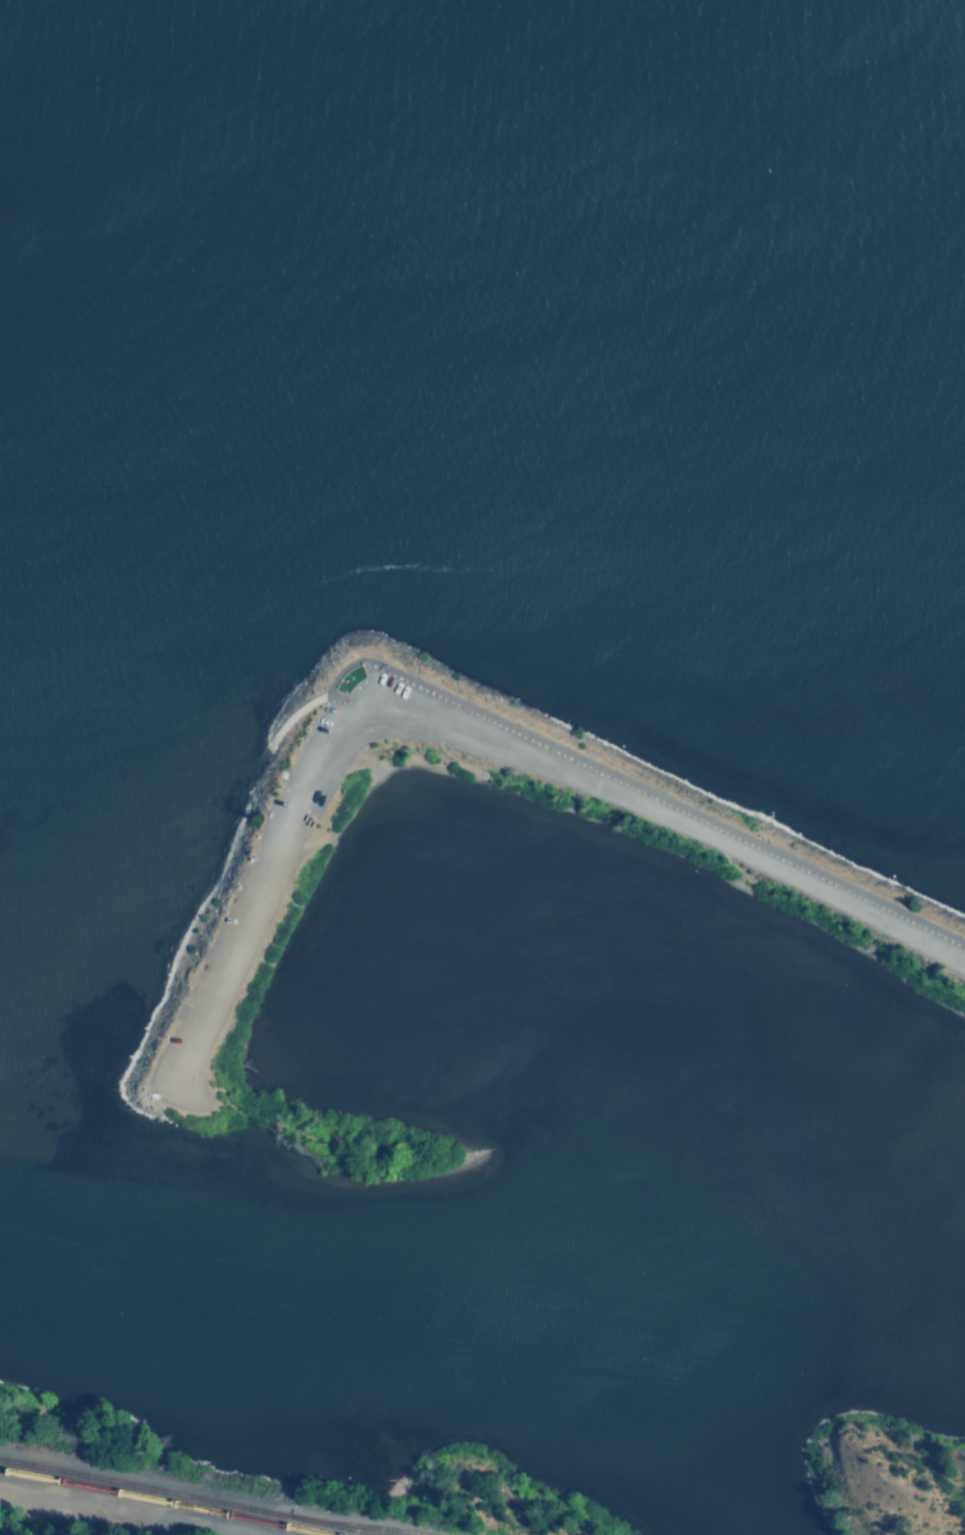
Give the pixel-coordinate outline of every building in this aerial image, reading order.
[(305,814),(300,822),(310,827),(314,818),(305,814)]
